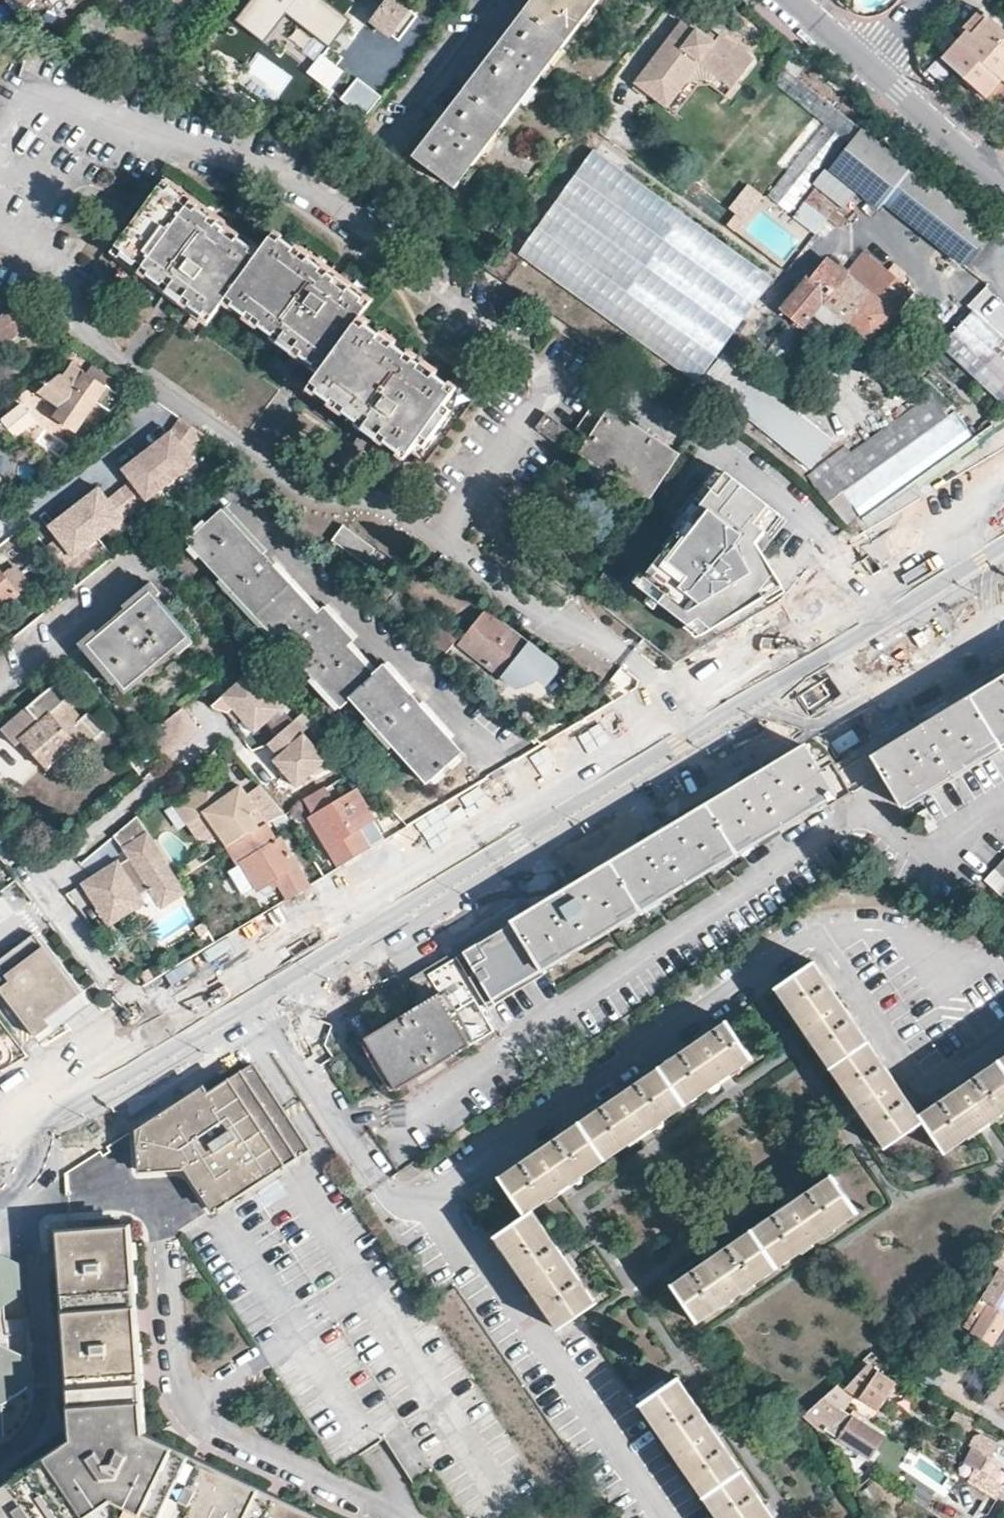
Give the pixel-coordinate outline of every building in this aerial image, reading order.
[(373,19),(390,34),(411,11),(398,0),(389,0),(373,19)] [(456,189),(598,0),(531,0),(412,157),(456,189)] [(933,57),(983,100),(1003,76),(1003,34),(970,5),(953,25),(957,28),(933,57)] [(705,48),(698,42),(690,36),(688,39),(675,29),(629,91),(662,114),(695,67),(730,92),(750,66),(712,38),(709,41),(705,48)] [(702,36),(698,42),(705,48),(709,41),(702,36)] [(779,67),(769,81),(777,87),(797,102),(801,106),(820,121),(825,124),(844,140),(846,141),(856,127),(779,67)] [(820,121),(801,106),(724,205),(744,221),(762,197),(820,121)] [(844,140),(825,124),(770,197),(789,212),(844,140)] [(861,131),(830,170),(880,209),(885,202),(962,261),(989,229),(861,131)] [(590,158),(523,244),(698,376),(764,289),(590,158)] [(161,180),(110,250),(165,289),(163,292),(179,303),(181,300),(208,321),(223,301),(279,342),(277,344),(292,355),(294,353),(321,372),(308,388),(365,427),(362,430),(375,440),(378,436),(406,457),(422,434),(429,440),(446,416),(438,411),(454,390),(358,321),(370,303),(271,232),(258,250),(161,180)] [(762,197),(744,221),(728,242),(780,281),(814,237),(762,197)] [(806,203),(795,217),(817,233),(827,219),(806,203)] [(809,275),(780,311),(801,329),(812,315),(842,339),(853,325),(872,339),(911,290),(863,252),(849,271),(840,264),(837,268),(824,259),(810,276),(809,275)] [(11,308),(4,299),(0,302),(0,312),(2,315),(11,308)] [(0,317),(0,346),(3,349),(38,322),(14,306),(11,308),(2,315),(0,317)] [(943,347),(1003,402),(1003,358),(995,349),(1003,340),(1003,338),(972,310),(943,347)] [(787,325),(783,330),(797,342),(801,337),(787,325)] [(753,369),(758,373),(768,380),(797,342),(783,330),(753,369)] [(833,441),(724,352),(701,379),(811,469),(833,441)] [(122,399),(66,364),(59,376),(54,374),(34,391),(47,400),(58,407),(54,412),(76,426),(92,402),(107,411),(122,399)] [(47,400),(34,391),(18,406),(27,416),(27,417),(47,400)] [(925,399),(852,452),(847,445),(808,476),(845,526),(860,515),(842,490),(940,420),(925,399)] [(662,468),(667,472),(679,454),(610,409),(582,452),(645,493),(662,468)] [(940,420),(842,490),(860,515),(862,518),(908,486),(976,438),(955,409),(940,420)] [(76,426),(54,412),(50,418),(73,432),(76,426)] [(535,423),(533,427),(560,446),(562,444),(557,440),(564,430),(569,433),(570,430),(546,412),(544,414),(547,416),(538,427),(535,423)] [(196,462),(189,454),(203,433),(180,418),(171,431),(147,450),(172,481),(196,462)] [(172,481),(147,450),(123,470),(132,482),(121,491),(136,511),(172,481)] [(714,489),(721,496),(735,478),(721,467),(707,484),(714,489)] [(761,591),(775,572),(763,552),(788,520),(783,517),(770,534),(755,523),(769,505),(735,478),(721,496),(714,489),(693,515),(701,522),(688,538),(680,532),(647,574),(669,591),(661,601),(688,623),(699,617),(713,627),(764,596),(761,591)] [(100,540),(136,511),(121,491),(109,501),(99,489),(75,509),(100,540)] [(8,508),(0,498),(0,515),(8,508)] [(783,517),(769,505),(755,523),(770,534),(783,517)] [(100,540),(75,509),(50,529),(60,541),(48,550),(63,570),(100,540)] [(180,519),(161,536),(176,551),(188,541),(230,587),(225,591),(231,597),(235,592),(338,705),(349,696),(377,727),(372,732),(379,739),(384,734),(426,783),(461,751),(419,705),(421,704),(411,692),(409,694),(383,664),(374,674),(347,644),(353,639),(325,607),(322,610),(312,600),(307,604),(273,567),(276,565),(264,554),(262,556),(221,511),(194,535),(180,519)] [(693,515),(680,532),(688,538),(701,522),(693,515)] [(343,524),(331,540),(368,567),(373,557),(370,555),(375,548),(343,524)] [(17,592),(15,590),(23,584),(10,569),(2,575),(0,572),(0,606),(17,592)] [(775,572),(761,591),(764,596),(767,602),(786,590),(775,572)] [(669,591),(647,574),(639,584),(661,601),(669,591)] [(151,592),(87,645),(125,690),(189,636),(151,592)] [(397,592),(386,605),(407,622),(418,608),(397,592)] [(461,644),(516,688),(528,672),(545,685),(559,668),(530,644),(528,646),(519,638),(521,635),(515,631),(513,633),(486,612),(461,644)] [(434,620),(421,636),(445,655),(458,639),(455,637),(467,623),(459,617),(448,631),(434,620)] [(688,623),(681,627),(695,638),(713,627),(699,617),(688,623)] [(283,711),(250,673),(212,706),(216,709),(227,715),(233,710),(241,719),(255,735),(283,711)] [(935,720),(933,718),(923,724),(915,729),(916,732),(876,756),(907,806),(908,805),(908,803),(926,793),(924,790),(983,754),(985,757),(1003,745),(1003,677),(935,720)] [(70,696),(58,682),(44,693),(2,729),(16,745),(22,740),(47,769),(76,744),(81,749),(103,730),(88,713),(80,719),(64,700),(70,696)] [(199,731),(181,709),(142,739),(161,762),(199,731)] [(241,719),(233,710),(227,715),(235,725),(241,719)] [(304,735),(293,722),(266,745),(277,758),(280,762),(276,766),(296,790),(312,775),(315,779),(332,769),(304,735)] [(660,896),(719,860),(722,864),(738,854),(740,856),(743,853),(742,852),(758,842),(756,837),(814,802),(817,806),(833,797),(834,799),(837,796),(806,744),(768,768),(765,768),(756,773),(748,778),(748,781),(673,825),(670,825),(661,831),(651,837),(651,838),(577,883),(574,883),(564,889),(556,895),(556,897),(517,920),(547,972),(551,970),(549,968),(566,959),(564,954),(623,918),(625,923),(641,913),(642,914),(646,912),(645,911),(662,900),(660,896)] [(280,762),(277,758),(272,762),(276,766),(280,762)] [(216,776),(178,802),(192,823),(203,816),(217,837),(223,833),(232,845),(267,824),(288,811),(264,783),(247,794),(241,786),(234,791),(229,794),(224,787),(216,776)] [(234,791),(229,783),(224,787),(229,794),(234,791)] [(334,802),(326,788),(305,801),(313,814),(308,817),(339,865),(369,847),(359,831),(375,821),(356,788),(334,802)] [(192,823),(178,802),(172,807),(186,827),(192,823)] [(181,877),(140,812),(116,832),(125,844),(132,854),(134,858),(125,864),(123,860),(121,857),(90,877),(97,888),(92,891),(108,917),(144,894),(143,892),(142,889),(151,883),(152,886),(161,899),(185,883),(181,877)] [(375,821),(359,831),(369,847),(384,837),(375,821)] [(309,886),(279,837),(277,839),(267,824),(225,850),(234,865),(239,862),(258,890),(276,879),(287,898),(309,886)] [(232,845),(223,833),(217,837),(226,849),(232,845)] [(134,858),(132,854),(123,860),(125,864),(134,858)] [(1003,895),(1003,858),(985,879),(1003,895)] [(97,888),(90,877),(85,881),(92,891),(97,888)] [(151,883),(142,889),(143,892),(152,886),(151,883)] [(185,883),(161,899),(165,905),(189,889),(185,883)] [(148,900),(144,894),(108,917),(112,923),(148,900)] [(547,972),(517,920),(480,942),(480,941),(465,950),(465,951),(429,973),(441,993),(419,1006),(367,1037),(398,1088),(495,1029),(484,1010),(547,972)] [(33,933),(0,958),(0,968),(10,980),(0,988),(0,989),(36,1036),(51,1025),(45,1017),(67,999),(68,1001),(80,992),(33,933)] [(462,946),(404,982),(407,987),(429,973),(465,951),(465,950),(462,946)] [(815,959),(777,986),(886,1147),(925,1121),(947,1153),(978,1131),(1003,1114),(1003,1057),(921,1114),(815,959)] [(441,993),(429,973),(407,987),(419,1006),(441,993)] [(534,1208),(754,1058),(728,1019),(500,1175),(524,1214),(495,1236),(559,1330),(597,1302),(534,1208)] [(193,1104),(188,1098),(138,1130),(140,1171),(144,1170),(187,1169),(214,1211),(308,1149),(255,1064),(210,1093),(193,1104)] [(205,1086),(188,1098),(193,1104),(210,1093),(205,1086)] [(698,1322),(859,1213),(832,1173),(672,1283),(698,1322)] [(477,1210),(500,1195),(491,1181),(469,1197),(477,1210)] [(110,1491),(147,1508),(168,1517),(338,1517),(273,1487),(197,1451),(145,1426),(137,1316),(132,1223),(69,1227),(58,1228),(59,1251),(60,1258),(63,1318),(67,1384),(69,1432),(26,1462),(0,1480),(0,1517),(71,1517),(110,1491)] [(985,1271),(994,1276),(977,1302),(986,1308),(984,1311),(972,1330),(993,1343),(1003,1326),(1003,1294),(1003,1293),(1003,1290),(1003,1242),(985,1271)] [(10,1296),(21,1288),(19,1260),(0,1251),(0,1302),(10,1296)] [(27,1350),(13,1343),(0,1336),(0,1369),(27,1350)] [(3,1399),(29,1379),(27,1350),(0,1369),(0,1433),(5,1430),(3,1399)] [(839,1382),(822,1397),(833,1405),(838,1408),(841,1409),(853,1393),(877,1409),(895,1382),(867,1364),(846,1387),(839,1382)] [(679,1376),(638,1403),(718,1517),(777,1517),(679,1376)] [(822,1397),(801,1416),(816,1428),(821,1422),(826,1426),(824,1429),(869,1459),(884,1436),(857,1419),(859,1414),(851,1409),(841,1409),(838,1408),(833,1405),(822,1397)] [(974,1443),(965,1459),(976,1465),(969,1478),(985,1487),(984,1489),(996,1497),(1003,1486),(1003,1484),(1003,1483),(993,1477),(995,1474),(994,1473),(1000,1463),(993,1454),(992,1454),(974,1443)]
